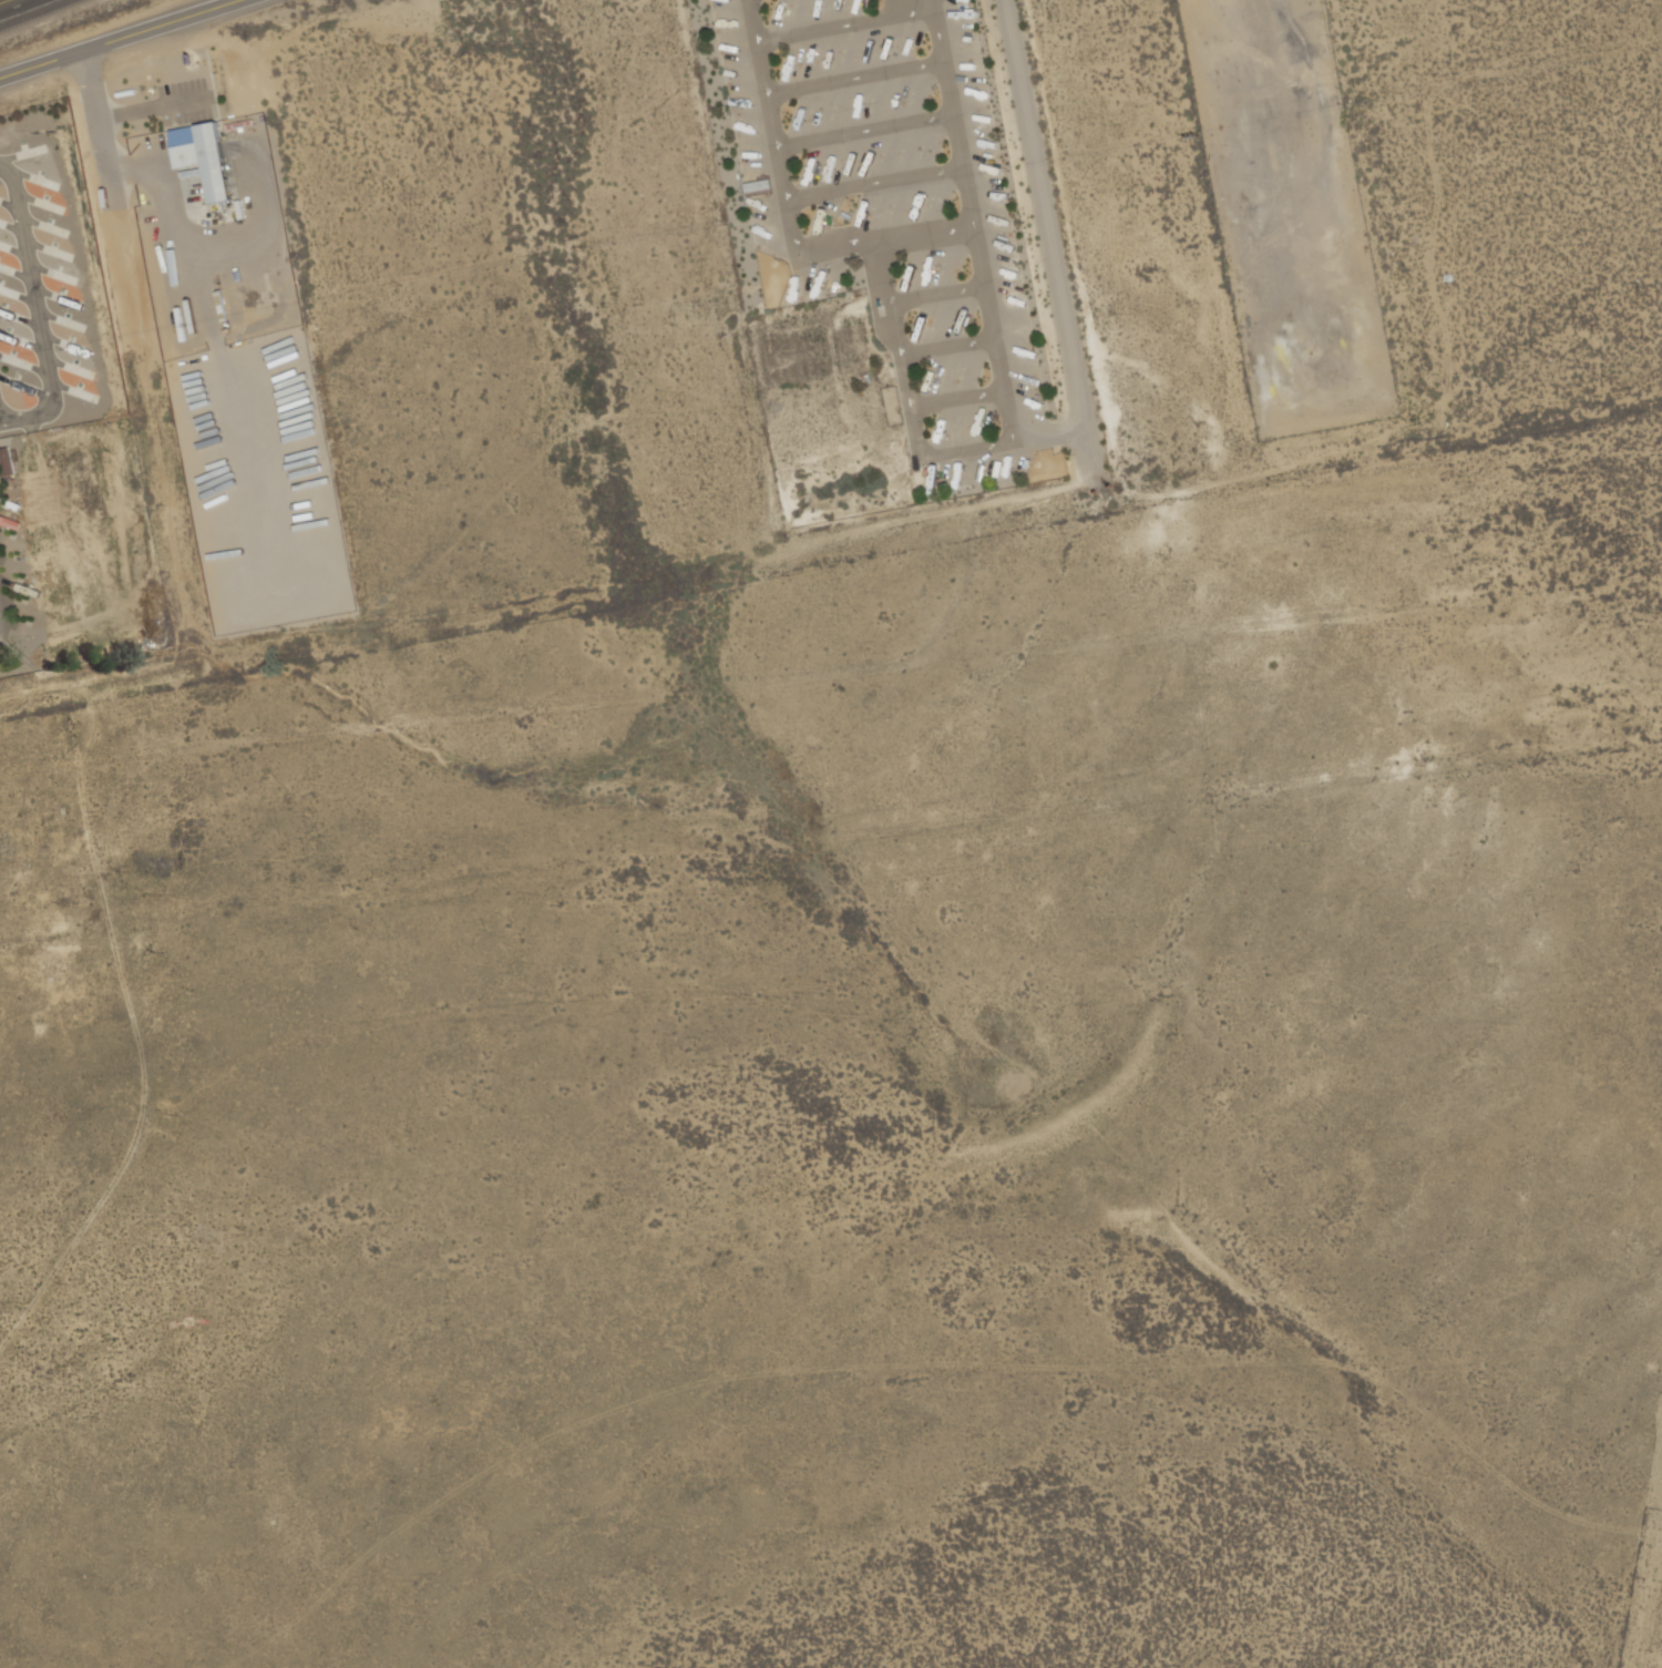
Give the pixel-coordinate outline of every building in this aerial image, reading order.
[(216,121),(196,125),(199,142),(173,146),(176,167),(203,163),(211,203),(232,198),(216,121)] [(199,142),(196,125),(170,130),(173,146),(199,142)] [(1296,143),(1329,141),(1328,134),(1295,136),(1296,143)] [(747,184),(749,192),(771,189),(770,180),(747,184)] [(9,447),(0,449),(0,478),(16,475),(9,447)]
